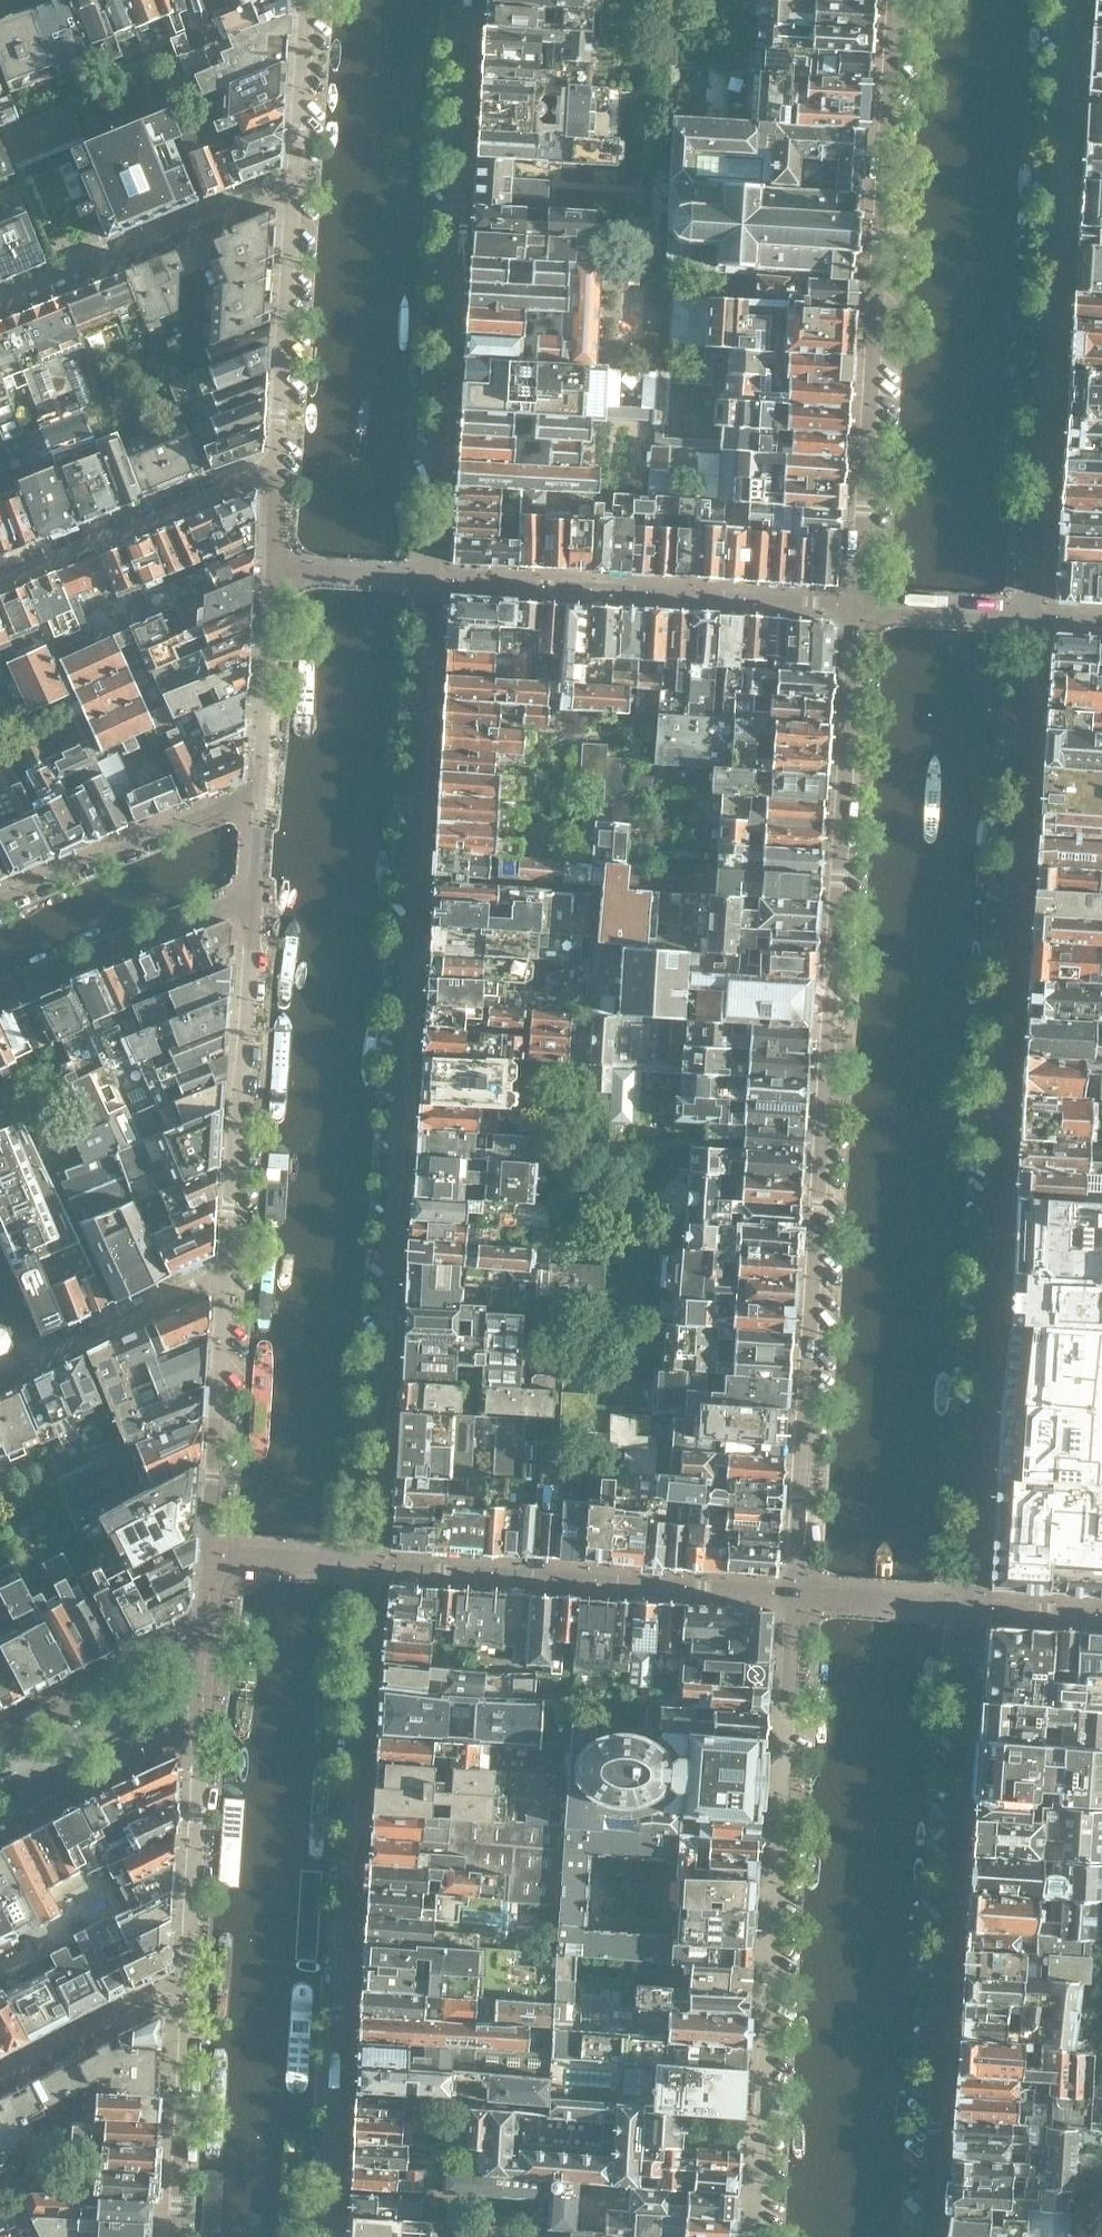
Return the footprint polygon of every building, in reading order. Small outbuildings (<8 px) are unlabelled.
[(82,43),(65,0),(50,0),(46,2),(76,76),(93,70),(82,43)] [(112,33),(99,0),(65,0),(82,43),(97,37),(107,62),(122,56),(112,33)] [(124,0),(99,0),(112,33),(133,24),(124,0)] [(153,0),(124,0),(133,24),(145,52),(170,42),(168,39),(160,19),(153,0)] [(172,0),(153,0),(160,19),(168,16),(176,36),(168,39),(170,42),(176,58),(192,51),(172,0)] [(190,0),(172,0),(192,51),(200,48),(208,45),(200,26),(193,29),(185,9),(192,6),(190,0)] [(201,0),(190,0),(192,6),(200,26),(208,45),(223,39),(213,12),(212,11),(207,14),(201,0)] [(226,0),(208,0),(212,11),(213,12),(228,6),(226,0)] [(288,0),(226,0),(228,6),(213,12),(223,39),(287,13),(288,0)] [(592,0),(556,0),(556,2),(532,0),(487,0),(486,3),(485,3),(485,5),(591,11),(592,0)] [(678,0),(660,0),(659,15),(661,15),(677,16),(678,0)] [(685,1),(690,1),(690,0),(678,0),(677,16),(676,18),(688,19),(689,10),(684,10),(685,1)] [(871,11),(872,3),(823,0),(815,0),(814,13),(790,11),(791,0),(752,0),(752,2),(761,2),(760,24),(870,30),(875,30),(876,19),(871,18),(871,11)] [(1092,28),(1101,29),(1101,0),(1094,0),(1092,28)] [(76,76),(46,2),(31,8),(56,70),(60,82),(76,76)] [(590,34),(591,17),(594,17),(595,11),(591,11),(485,5),(485,6),(486,6),(485,9),(486,9),(486,17),(485,17),(485,20),(486,20),(485,26),(484,28),(485,28),(590,34)] [(31,8),(0,20),(0,69),(8,89),(56,70),(31,8)] [(209,69),(286,39),(287,13),(223,39),(208,45),(200,48),(209,69)] [(868,54),(869,38),(870,30),(760,24),(758,23),(756,47),(868,54)] [(512,159),(614,165),(619,89),(587,87),(590,34),(485,28),(482,81),(480,107),(475,193),(470,193),(469,201),(474,201),(474,204),(509,206),(512,159)] [(1092,28),(1088,91),(1087,104),(1085,143),(1101,144),(1101,29),(1092,28)] [(211,93),(285,63),(286,39),(209,69),(200,48),(192,51),(176,58),(185,79),(193,76),(201,97),(211,93)] [(866,79),(867,62),(873,62),(873,54),(868,54),(756,47),(754,47),(753,65),(738,64),(738,71),(742,71),(742,72),(787,75),(788,65),(812,66),(811,76),(866,79)] [(213,123),(283,96),(285,63),(211,93),(208,126),(179,138),(179,139),(187,158),(206,150),(221,144),(213,123)] [(869,110),(870,99),(865,99),(866,79),(811,76),(807,76),(806,92),(793,92),(793,82),(789,81),(789,75),(787,75),(742,72),(742,71),(738,71),(728,70),(725,121),(863,129),(864,110),(869,110)] [(10,95),(4,97),(0,88),(2,88),(1,85),(0,85),(0,114),(5,127),(21,120),(10,95)] [(179,139),(179,138),(160,92),(148,97),(155,114),(84,143),(68,101),(21,120),(5,127),(0,129),(0,143),(12,174),(17,172),(18,172),(18,171),(19,171),(18,170),(20,169),(17,161),(55,146),(57,151),(69,146),(81,176),(80,176),(91,203),(86,205),(86,204),(76,208),(80,217),(89,213),(94,210),(106,238),(120,232),(120,231),(195,201),(171,143),(179,139)] [(242,136),(282,120),(283,96),(213,123),(221,144),(224,143),(234,139),(229,127),(237,124),(242,136)] [(860,177),(863,130),(863,129),(725,121),(671,118),(667,181),(718,184),(718,182),(724,182),(724,186),(735,186),(735,183),(745,184),(747,187),(755,187),(756,180),(770,181),(770,179),(833,182),(833,191),(856,192),(857,177),(860,177)] [(281,143),(282,120),(242,136),(234,139),(224,143),(233,163),(281,144),(281,143)] [(12,174),(0,143),(0,179),(12,174)] [(241,183),(233,163),(224,143),(221,144),(206,150),(222,190),(241,183)] [(1085,143),(1083,176),(1101,177),(1101,144),(1085,143)] [(279,168),(281,144),(233,163),(241,183),(278,168),(279,168)] [(222,190),(206,150),(187,158),(204,197),(222,190)] [(854,248),(856,219),(859,220),(859,214),(856,214),(857,212),(854,212),(855,200),(858,200),(858,194),(856,194),(856,192),(833,191),(833,182),(770,179),(770,181),(756,180),(755,187),(747,187),(745,184),(735,183),(735,186),(724,186),(724,182),(718,182),(718,184),(667,181),(665,215),(667,215),(664,269),(713,272),(713,266),(718,266),(718,262),(753,265),(753,268),(757,269),(757,275),(850,280),(850,274),(851,275),(851,273),(854,273),(854,267),(850,267),(851,255),(854,255),(854,254),(856,254),(857,248),(854,248)] [(1082,181),(1079,227),(1101,228),(1101,182),(1082,181)] [(15,186),(0,192),(0,279),(1,281),(45,263),(15,186)] [(509,206),(474,204),(472,232),(593,240),(594,211),(509,206)] [(272,260),(275,208),(200,239),(209,260),(218,282),(272,260)] [(1079,227),(1077,246),(1078,246),(1101,247),(1101,228),(1079,227)] [(667,497),(668,473),(667,473),(668,455),(686,456),(684,494),(732,497),(732,502),(734,502),(749,503),(771,504),(766,581),(835,586),(836,562),(842,562),(843,536),(837,536),(838,528),(839,509),(840,495),(841,484),(842,458),(844,434),(846,407),(847,382),(849,352),(851,311),(852,306),(853,281),(850,280),(757,275),(756,300),(680,295),(677,346),(728,349),(727,375),(703,373),(702,399),(707,399),(706,405),(714,405),(713,420),(708,420),(707,426),(742,428),(742,439),(731,439),(730,452),(738,452),(736,477),(733,477),(733,492),(698,490),(699,475),(692,475),(693,450),(668,448),(670,423),(652,422),(655,369),(592,366),(598,265),(591,264),(593,240),(472,232),(470,257),(471,257),(468,307),(466,333),(465,358),(487,359),(486,384),(463,383),(462,410),(460,434),(459,450),(458,460),(457,485),(502,488),(522,489),(547,490),(572,492),(593,493),(597,493),(598,468),(581,467),(582,442),(587,442),(589,418),(579,417),(580,399),(593,399),(593,403),(641,406),(641,410),(645,410),(643,446),(651,446),(648,496),(654,497),(667,497)] [(178,311),(179,272),(209,260),(200,239),(123,271),(140,313),(145,324),(178,311)] [(1078,246),(1074,292),(1101,293),(1101,247),(1078,246)] [(268,323),(272,260),(218,282),(213,346),(267,324),(268,323)] [(140,313),(123,271),(63,296),(80,338),(140,313)] [(1074,292),(1073,320),(1101,321),(1101,293),(1074,292)] [(80,338),(63,296),(43,304),(64,357),(84,348),(80,338)] [(64,357),(43,304),(22,312),(44,365),(64,357)] [(104,399),(84,348),(64,357),(44,365),(22,312),(2,321),(22,371),(24,370),(30,384),(46,423),(82,408),(104,399)] [(1073,320),(1070,370),(1101,373),(1101,321),(1073,320)] [(2,321),(0,321),(0,372),(4,381),(13,377),(18,389),(30,384),(24,370),(22,371),(2,321)] [(201,371),(267,345),(268,325),(267,325),(267,324),(213,346),(205,349),(209,359),(198,363),(201,371)] [(208,395),(265,371),(267,345),(201,371),(182,379),(169,385),(178,407),(208,395)] [(182,379),(175,362),(162,367),(169,385),(182,379)] [(1070,370),(1066,419),(1101,421),(1101,373),(1070,370)] [(263,397),(266,372),(265,371),(208,395),(211,404),(203,407),(208,420),(263,397)] [(4,381),(0,372),(0,430),(4,440),(24,432),(4,381)] [(262,422),(264,398),(263,397),(208,420),(216,441),(261,422),(262,422)] [(97,448),(82,408),(46,423),(24,432),(4,440),(0,442),(0,446),(35,541),(119,507),(97,448)] [(1066,419),(1065,437),(1060,437),(1059,448),(1101,451),(1101,421),(1066,419)] [(261,422),(216,441),(201,447),(211,470),(259,451),(261,422)] [(211,470),(201,447),(193,426),(185,430),(183,424),(123,448),(141,498),(211,470)] [(141,498),(123,448),(119,440),(97,448),(119,507),(141,498)] [(0,446),(0,508),(15,549),(35,541),(0,446)] [(1059,448),(1058,460),(1064,461),(1062,485),(1101,487),(1101,451),(1059,448)] [(1062,485),(1057,484),(1056,493),(1061,493),(1060,510),(1101,513),(1101,487),(1062,485)] [(501,505),(502,488),(457,485),(456,502),(501,505)] [(542,567),(547,490),(522,489),(519,540),(499,539),(486,538),(485,564),(518,566),(542,567)] [(567,568),(572,492),(547,490),(542,567),(567,568)] [(254,521),(256,491),(255,491),(207,511),(216,532),(218,536),(254,521)] [(588,569),(591,524),(578,523),(579,503),(592,503),(593,493),(572,492),(567,568),(588,569)] [(607,571),(610,518),(611,510),(612,510),(612,505),(613,494),(597,493),(593,493),(592,503),(591,524),(588,569),(607,571)] [(628,573),(631,526),(633,495),(613,494),(612,505),(621,505),(621,518),(610,518),(607,571),(628,573)] [(672,575),(675,528),(676,514),(677,499),(677,498),(667,497),(654,497),(653,514),(667,515),(666,529),(652,528),(649,574),(672,575)] [(695,576),(699,500),(677,499),(676,514),(685,515),(684,529),(675,528),(672,575),(695,576)] [(720,579),(723,531),(723,516),(714,515),(713,522),(716,523),(716,526),(707,525),(709,501),(699,500),(695,576),(720,579)] [(500,521),(501,505),(456,502),(455,519),(500,521)] [(744,580),(747,532),(748,520),(749,503),(734,502),(733,519),(739,520),(738,532),(723,531),(720,579),(744,580)] [(766,581),(771,504),(749,503),(748,520),(760,521),(759,533),(747,532),(744,580),(766,581)] [(0,508),(0,555),(15,549),(0,508)] [(1060,510),(1059,536),(1101,539),(1101,513),(1060,510)] [(218,562),(207,536),(216,532),(207,511),(184,521),(203,568),(218,562)] [(649,574),(652,528),(653,514),(644,513),(643,527),(631,526),(628,573),(649,574)] [(499,539),(500,521),(455,519),(454,535),(454,536),(486,538),(499,539)] [(177,606),(252,575),(254,547),(218,562),(203,568),(184,521),(166,528),(186,576),(180,578),(168,583),(177,606)] [(254,546),(254,523),(254,521),(218,536),(216,532),(207,536),(218,562),(254,547),(254,546)] [(186,576),(166,528),(148,535),(163,571),(165,574),(177,569),(180,578),(186,576)] [(163,579),(160,572),(163,571),(148,535),(123,545),(152,616),(177,606),(168,583),(166,578),(163,579)] [(485,564),(486,538),(454,536),(449,536),(448,553),(453,553),(452,562),(485,564)] [(1059,536),(1057,561),(1077,562),(1093,563),(1101,564),(1101,539),(1059,536)] [(152,616),(123,545),(100,554),(112,582),(116,593),(129,588),(134,601),(133,602),(140,621),(152,616)] [(137,660),(128,641),(135,638),(140,649),(250,603),(252,575),(177,606),(152,616),(140,621),(130,625),(131,630),(61,659),(57,650),(87,637),(90,628),(77,596),(112,582),(100,554),(55,572),(75,619),(80,631),(72,634),(63,638),(8,664),(17,682),(8,686),(14,699),(23,695),(31,712),(65,696),(67,702),(92,755),(118,743),(123,755),(139,748),(134,736),(145,731),(148,740),(157,736),(167,732),(177,727),(173,718),(167,704),(148,713),(136,686),(146,681),(141,669),(131,673),(127,664),(137,660)] [(1075,601),(1077,562),(1057,561),(1055,599),(1056,599),(1061,599),(1061,601),(1068,602),(1068,600),(1074,601),(1075,601)] [(1091,603),(1093,571),(1093,563),(1077,562),(1075,601),(1090,602),(1090,603),(1091,603)] [(1101,564),(1101,572),(1093,571),(1091,603),(1101,603),(1101,564)] [(75,619),(55,572),(39,579),(61,634),(63,638),(72,634),(67,622),(75,619)] [(61,634),(39,579),(22,586),(41,630),(45,641),(61,634)] [(22,586),(0,595),(0,622),(9,643),(41,630),(22,586)] [(494,627),(495,601),(458,599),(458,598),(451,598),(450,605),(451,605),(449,623),(448,624),(494,627)] [(514,628),(516,602),(495,601),(494,627),(498,627),(514,628)] [(539,630),(540,604),(516,602),(514,628),(516,628),(539,630)] [(176,648),(204,636),(209,647),(249,631),(249,629),(251,603),(250,603),(140,649),(150,672),(151,671),(180,659),(176,648)] [(560,654),(563,605),(563,606),(540,604),(539,630),(537,655),(536,680),(558,682),(559,666),(546,666),(547,653),(560,654)] [(585,652),(588,607),(563,605),(560,654),(559,666),(558,682),(583,683),(585,665),(571,664),(572,651),(585,652)] [(614,659),(614,657),(617,609),(588,607),(585,652),(585,657),(614,659)] [(636,687),(637,672),(638,659),(641,610),(617,609),(614,657),(632,658),(631,672),(613,671),(612,685),(630,686),(636,687)] [(662,688),(666,612),(641,610),(638,659),(656,660),(655,673),(637,672),(636,687),(662,688)] [(710,717),(716,615),(691,614),(667,612),(666,612),(662,688),(636,687),(635,712),(710,717)] [(739,668),(739,660),(742,616),(716,615),(710,717),(731,718),(732,693),(739,693),(741,668),(739,668)] [(763,655),(766,617),(742,616),(739,660),(755,661),(755,669),(763,669),(763,655)] [(783,670),(783,663),(786,619),(766,617),(763,655),(773,656),(772,670),(783,670)] [(806,664),(808,621),(786,619),(783,663),(806,664)] [(830,673),(833,628),(828,622),(808,620),(808,621),(806,664),(805,672),(830,673)] [(0,622),(0,665),(4,663),(2,659),(13,654),(9,643),(0,622)] [(498,627),(494,627),(448,624),(448,625),(449,625),(447,649),(493,652),(493,651),(514,652),(514,653),(537,655),(539,630),(516,628),(515,642),(497,640),(498,627)] [(162,694),(248,659),(249,631),(209,647),(180,659),(151,671),(162,694)] [(1095,659),(1096,638),(1059,636),(1059,635),(1057,634),(1057,635),(1055,635),(1054,636),(1053,637),(1053,638),(1052,638),(1051,656),(1095,659)] [(1096,638),(1095,659),(1094,675),(1093,675),(1092,686),(1094,686),(1094,689),(1101,690),(1101,639),(1096,638)] [(492,667),(493,652),(447,649),(446,675),(512,679),(513,668),(492,667)] [(536,680),(537,655),(514,653),(513,668),(512,679),(536,680)] [(1094,675),(1095,659),(1051,656),(1050,673),(1085,675),(1084,685),(1092,686),(1093,675),(1094,675)] [(290,735),(308,736),(314,658),(296,657),(290,735)] [(173,718),(245,688),(248,659),(162,694),(167,704),(173,718)] [(828,699),(830,682),(835,682),(835,674),(830,674),(830,673),(805,672),(783,670),(772,670),(763,669),(755,669),(741,668),(739,693),(754,694),(771,695),(828,699)] [(1094,689),(1094,686),(1092,686),(1084,685),(1085,675),(1050,673),(1047,710),(1101,713),(1101,690),(1094,689)] [(500,728),(501,713),(523,714),(523,723),(547,725),(548,706),(547,706),(548,691),(558,692),(558,682),(536,680),(512,679),(446,675),(444,699),(443,724),(441,749),(521,754),(521,752),(523,729),(500,728)] [(628,711),(630,686),(612,685),(583,683),(558,682),(558,692),(562,692),(562,707),(628,711)] [(244,718),(246,688),(245,688),(173,718),(177,727),(185,743),(198,737),(244,718)] [(827,724),(828,708),(828,699),(771,695),(770,710),(753,709),(754,694),(739,693),(732,693),(731,718),(827,724)] [(125,824),(92,755),(67,702),(26,721),(41,753),(44,752),(57,780),(75,771),(104,834),(125,825),(125,824)] [(57,788),(54,781),(57,780),(44,752),(41,753),(26,721),(25,722),(18,707),(1,714),(18,751),(23,749),(33,772),(32,773),(44,798),(32,803),(56,855),(87,841),(65,795),(64,796),(60,787),(57,788)] [(1100,724),(1101,713),(1047,710),(1046,729),(1101,732),(1101,724),(1100,724)] [(731,718),(710,717),(635,712),(633,737),(752,744),(773,746),(825,749),(827,724),(731,718)] [(203,751),(243,734),(244,718),(198,737),(203,751)] [(207,791),(199,773),(191,756),(185,743),(177,727),(167,732),(173,747),(165,750),(188,799),(207,791)] [(1046,729),(1041,728),(1040,742),(1045,742),(1043,767),(1101,771),(1101,732),(1046,729)] [(241,755),(242,743),(243,734),(203,751),(191,756),(199,773),(241,755)] [(0,737),(0,794),(33,865),(56,855),(32,803),(0,737)] [(751,758),(752,744),(633,737),(632,751),(632,762),(823,774),(825,749),(773,746),(772,759),(751,758)] [(534,766),(534,755),(530,755),(530,752),(521,752),(521,754),(441,749),(440,771),(522,777),(523,765),(534,766)] [(630,788),(632,762),(632,751),(608,750),(606,782),(585,780),(584,788),(606,790),(605,800),(632,801),(632,788),(630,788)] [(237,779),(241,774),(241,767),(245,767),(245,755),(241,755),(199,773),(207,791),(209,796),(228,788),(226,783),(237,779)] [(821,800),(823,774),(632,762),(630,788),(632,788),(686,791),(687,772),(704,773),(704,778),(712,779),(711,793),(821,800)] [(1043,767),(1043,786),(1037,786),(1037,794),(1042,795),(1042,812),(1101,816),(1101,771),(1043,767)] [(104,834),(75,771),(57,780),(54,781),(57,788),(60,787),(64,796),(65,795),(87,841),(104,834)] [(525,801),(527,777),(522,777),(440,771),(438,796),(523,801),(525,801)] [(181,802),(170,775),(152,783),(149,777),(136,783),(139,788),(123,795),(134,822),(136,821),(136,820),(152,814),(153,814),(163,810),(163,809),(179,802),(179,803),(181,802)] [(820,825),(821,808),(821,800),(711,793),(708,793),(706,818),(716,818),(820,825)] [(0,794),(0,857),(8,875),(33,865),(0,794)] [(521,825),(523,801),(438,796),(437,820),(521,825)] [(1098,871),(1098,872),(1101,872),(1101,839),(1098,839),(1099,827),(1101,827),(1101,816),(1042,812),(1039,867),(1098,871)] [(819,850),(819,832),(820,825),(716,818),(715,824),(707,824),(706,843),(747,845),(764,846),(819,850)] [(626,863),(627,838),(628,827),(630,827),(630,821),(598,819),(596,861),(626,863)] [(592,893),(524,888),(466,883),(467,876),(487,878),(488,854),(493,854),(493,848),(519,850),(521,825),(437,820),(433,874),(433,882),(431,901),(432,901),(590,911),(592,893)] [(650,864),(651,839),(627,838),(626,863),(628,863),(650,864)] [(817,875),(817,866),(819,850),(764,846),(763,865),(746,864),(747,845),(706,843),(703,843),(703,850),(719,851),(718,869),(817,875)] [(517,879),(519,856),(499,855),(498,877),(517,879)] [(540,881),(542,858),(519,856),(517,879),(540,881)] [(0,857),(0,878),(8,875),(0,857)] [(540,881),(563,882),(565,859),(542,858),(540,881)] [(590,885),(592,861),(565,859),(563,882),(590,885)] [(682,950),(686,892),(648,890),(626,888),(628,863),(626,863),(596,861),(592,861),(590,885),(601,886),(597,943),(618,944),(618,947),(621,948),(621,946),(682,950)] [(648,890),(650,864),(628,863),(626,888),(648,890)] [(1097,885),(1098,872),(1098,871),(1039,867),(1037,889),(1037,890),(1101,894),(1101,885),(1097,885)] [(815,900),(816,884),(817,875),(718,869),(717,888),(710,887),(709,885),(699,884),(698,887),(692,886),(692,892),(815,900)] [(1037,890),(1035,915),(1101,919),(1101,894),(1037,890)] [(813,930),(814,919),(815,900),(692,892),(686,892),(682,950),(687,950),(698,951),(724,952),(748,954),(760,954),(812,958),(812,951),(770,948),(755,947),(737,946),(738,926),(813,930)] [(588,936),(590,911),(432,901),(431,926),(588,936)] [(289,1003),(290,1002),(300,925),(299,923),(299,921),(298,919),(297,917),(296,915),(295,914),(293,915),(292,916),(290,917),(289,919),(288,920),(288,922),(287,924),(275,1001),(276,1002),(277,1003),(278,1004),(280,1005),(281,1005),(283,1006),(285,1006),(286,1005),(288,1004),(289,1003)] [(1101,944),(1101,919),(1035,915),(1030,914),(1029,926),(1034,927),(1033,941),(1101,945),(1101,944)] [(228,966),(230,944),(231,925),(225,920),(203,929),(220,969),(228,966)] [(589,962),(590,942),(590,936),(588,936),(431,926),(430,926),(428,952),(589,962)] [(812,951),(813,937),(813,930),(738,926),(737,946),(755,947),(756,938),(771,938),(770,948),(812,951)] [(220,969),(203,929),(185,936),(202,977),(220,969)] [(202,977),(185,936),(167,943),(181,975),(191,970),(195,979),(202,977)] [(1101,951),(1101,945),(1033,941),(1031,966),(1026,965),(1025,978),(1030,979),(1101,983),(1101,969),(1099,969),(1101,951)] [(181,975),(167,943),(150,950),(167,991),(176,988),(172,979),(181,975)] [(808,1026),(811,978),(723,972),(724,952),(698,951),(697,971),(686,970),(687,950),(682,950),(621,946),(621,948),(618,996),(587,994),(586,1013),(593,1013),(616,1015),(663,1018),(683,1019),(685,986),(724,989),(722,1021),(808,1026)] [(167,991),(150,950),(132,958),(149,999),(167,991)] [(589,962),(428,952),(427,977),(542,984),(572,986),(572,987),(587,988),(589,962)] [(811,969),(812,963),(812,958),(760,954),(759,962),(756,961),(756,964),(747,964),(748,954),(724,952),(723,972),(811,978),(816,978),(817,970),(811,969)] [(149,999),(132,958),(113,966),(131,1007),(149,999)] [(131,1007),(113,966),(94,974),(112,1014),(131,1007)] [(123,1038),(226,995),(228,966),(220,969),(202,977),(195,979),(176,988),(167,991),(149,999),(131,1007),(112,1014),(123,1038)] [(123,1038),(112,1014),(94,974),(71,984),(143,1145),(167,1135),(155,1108),(145,1086),(135,1063),(123,1038)] [(540,1009),(542,984),(427,977),(425,1002),(523,1008),(540,1009)] [(1030,979),(1028,1017),(1101,1021),(1101,983),(1030,979)] [(217,1155),(219,1113),(167,1135),(143,1145),(71,984),(70,984),(29,1002),(47,1043),(65,1082),(51,1089),(65,1120),(72,1136),(108,1121),(123,1154),(118,1155),(133,1199),(217,1163),(217,1161),(217,1159),(216,1159),(216,1155),(217,1155)] [(135,1063),(224,1026),(225,1023),(225,1017),(224,1017),(225,1008),(226,1002),(225,1002),(225,998),(226,998),(226,995),(123,1038),(135,1063)] [(29,1002),(12,1009),(0,1014),(0,1029),(13,1060),(31,1052),(31,1051),(47,1043),(29,1002)] [(480,1019),(480,1007),(488,1007),(487,1022),(483,1022),(483,1026),(522,1029),(523,1018),(523,1008),(425,1002),(424,1027),(464,1030),(464,1017),(480,1019)] [(271,1026),(271,1030),(266,1105),(267,1109),(268,1112),(269,1114),(272,1116),(275,1117),(278,1116),(281,1114),(282,1113),(284,1110),(285,1106),(289,1031),(289,1027),(289,1024),(288,1020),(287,1017),(286,1014),(285,1012),(282,1007),(280,1009),(278,1012),(276,1014),(275,1016),(273,1019),(272,1023),(271,1026)] [(569,1028),(570,1011),(540,1009),(523,1008),(523,1018),(526,1019),(530,1015),(529,1026),(569,1028)] [(613,1065),(616,1015),(593,1013),(590,1064),(594,1064),(613,1065)] [(729,1064),(730,1047),(661,1043),(663,1018),(616,1015),(613,1065),(613,1068),(804,1080),(810,1080),(810,1071),(805,1071),(806,1052),(749,1048),(748,1065),(729,1064)] [(1028,1017),(1026,1055),(1084,1059),(1085,1058),(1101,1059),(1101,1021),(1028,1017)] [(145,1086),(223,1054),(228,1054),(228,1045),(223,1045),(224,1026),(135,1063),(145,1086)] [(567,1046),(569,1028),(529,1026),(528,1043),(567,1046)] [(479,1043),(465,1042),(465,1030),(464,1030),(424,1027),(423,1054),(476,1057),(476,1055),(504,1057),(505,1035),(480,1032),(479,1043)] [(0,1029),(0,1066),(13,1060),(0,1029)] [(520,1050),(521,1036),(505,1035),(504,1057),(520,1058),(520,1050)] [(566,1061),(567,1046),(528,1043),(527,1054),(523,1050),(520,1050),(520,1058),(554,1060),(566,1061)] [(183,1096),(221,1080),(223,1056),(223,1054),(145,1086),(155,1108),(171,1101),(167,1092),(180,1087),(183,1096)] [(520,1058),(504,1057),(476,1055),(476,1057),(423,1054),(421,1078),(531,1085),(532,1070),(553,1072),(554,1060),(520,1058)] [(1083,1073),(1101,1074),(1100,1099),(1101,1099),(1101,1059),(1085,1058),(1084,1059),(1026,1055),(1023,1093),(1023,1094),(1082,1098),(1083,1073)] [(612,1090),(613,1068),(613,1065),(594,1064),(593,1089),(612,1090)] [(803,1103),(804,1081),(804,1080),(613,1068),(612,1090),(610,1116),(674,1120),(676,1095),(738,1099),(745,1099),(803,1103)] [(530,1110),(531,1085),(421,1078),(420,1103),(530,1110)] [(220,1113),(222,1080),(221,1080),(183,1096),(171,1101),(155,1108),(167,1135),(219,1113),(220,1113)] [(49,1178),(6,1088),(1,1091),(0,1089),(0,1238),(14,1272),(14,1274),(43,1262),(51,1283),(72,1274),(91,1266),(58,1198),(49,1178)] [(1089,1117),(1090,1098),(1082,1098),(1023,1094),(1021,1137),(1088,1142),(1088,1131),(1101,1132),(1101,1118),(1089,1117)] [(676,1095),(674,1120),(801,1128),(803,1103),(745,1099),(745,1106),(737,1105),(738,1099),(676,1095)] [(499,1133),(501,1108),(420,1103),(418,1128),(499,1133)] [(800,1153),(801,1139),(801,1128),(674,1120),(674,1133),(695,1135),(706,1128),(705,1137),(731,1139),(731,1134),(744,1135),(743,1149),(800,1153)] [(145,1225),(133,1199),(118,1155),(123,1154),(108,1121),(72,1136),(83,1162),(73,1166),(67,1168),(57,1172),(83,1233),(98,1266),(99,1268),(112,1298),(114,1300),(169,1274),(158,1248),(213,1225),(215,1195),(145,1225)] [(539,1162),(541,1136),(499,1133),(418,1128),(416,1154),(536,1162),(539,1162)] [(1101,1142),(1101,1143),(1088,1142),(1021,1137),(1019,1169),(1101,1174),(1101,1142)] [(628,1168),(630,1142),(608,1141),(607,1157),(607,1166),(623,1167),(628,1168)] [(268,1151),(263,1219),(264,1221),(265,1222),(267,1224),(269,1225),(271,1226),(273,1226),(275,1227),(277,1227),(279,1226),(281,1226),(283,1225),(284,1224),(286,1222),(287,1220),(288,1219),(291,1152),(291,1150),(290,1148),(289,1146),(287,1145),(286,1144),(284,1143),(282,1143),(280,1142),(278,1142),(276,1143),(274,1143),(273,1144),(271,1146),(270,1147),(269,1149),(268,1151)] [(729,1174),(730,1158),(744,1159),(743,1175),(798,1178),(800,1153),(743,1149),(692,1146),(691,1164),(682,1164),(682,1171),(729,1174)] [(533,1204),(536,1162),(416,1154),(413,1196),(461,1199),(463,1182),(484,1183),(483,1201),(533,1204)] [(607,1166),(607,1157),(594,1156),(593,1165),(607,1166)] [(215,1195),(216,1185),(215,1185),(216,1175),(215,1175),(216,1169),(217,1163),(133,1199),(145,1225),(215,1195)] [(607,1166),(593,1165),(589,1165),(587,1207),(604,1208),(607,1166)] [(626,1202),(628,1182),(623,1178),(623,1167),(607,1166),(604,1208),(604,1218),(620,1219),(621,1204),(626,1202)] [(1019,1169),(1017,1195),(1101,1201),(1101,1174),(1019,1169)] [(730,1201),(731,1184),(744,1185),(743,1201),(797,1204),(798,1178),(743,1175),(729,1174),(682,1171),(681,1178),(690,1179),(688,1198),(730,1201)] [(1017,1195),(1013,1272),(1011,1323),(1002,1400),(1000,1434),(994,1433),(993,1443),(999,1443),(997,1477),(995,1510),(989,1509),(988,1522),(994,1523),(990,1587),(991,1588),(1101,1596),(1101,1201),(1017,1195)] [(550,1226),(551,1205),(533,1204),(483,1201),(461,1199),(413,1196),(412,1196),(411,1219),(498,1224),(512,1225),(512,1224),(550,1226)] [(730,1225),(730,1212),(742,1213),(741,1226),(795,1229),(797,1204),(743,1201),(742,1202),(730,1201),(688,1198),(687,1219),(679,1218),(678,1222),(687,1223),(730,1225)] [(603,1229),(604,1218),(604,1208),(587,1207),(585,1228),(603,1229)] [(497,1239),(498,1224),(411,1219),(410,1238),(465,1241),(478,1242),(503,1244),(503,1239),(497,1239)] [(793,1255),(794,1238),(795,1229),(741,1226),(730,1225),(687,1223),(686,1234),(690,1234),(689,1248),(702,1249),(728,1251),(729,1237),(740,1238),(740,1251),(793,1255)] [(211,1253),(213,1225),(158,1248),(169,1274),(211,1253)] [(602,1240),(603,1229),(585,1228),(585,1239),(587,1239),(602,1240)] [(272,1325),(273,1324),(279,1239),(261,1238),(257,1324),(258,1326),(259,1327),(261,1328),(262,1328),(264,1329),(265,1329),(267,1329),(268,1328),(270,1327),(271,1326),(272,1325)] [(531,1268),(531,1264),(532,1245),(503,1244),(478,1242),(477,1257),(469,1256),(469,1253),(464,1253),(465,1241),(410,1238),(408,1261),(494,1266),(502,1267),(531,1268)] [(601,1268),(602,1243),(602,1240),(587,1239),(585,1267),(601,1268)] [(792,1279),(725,1275),(724,1283),(717,1283),(718,1275),(701,1274),(702,1249),(689,1248),(678,1248),(677,1257),(670,1257),(668,1259),(666,1284),(668,1287),(675,1287),(675,1297),(790,1304),(792,1279)] [(792,1279),(793,1263),(793,1255),(740,1251),(728,1251),(702,1249),(701,1274),(718,1275),(719,1259),(729,1260),(728,1262),(734,1263),(734,1269),(725,1269),(725,1275),(792,1279)] [(601,1268),(585,1267),(531,1264),(531,1268),(502,1267),(501,1272),(494,1272),(494,1266),(408,1261),(407,1261),(405,1307),(457,1310),(457,1305),(484,1307),(484,1312),(523,1314),(597,1319),(597,1318),(599,1292),(606,1293),(608,1269),(601,1268)] [(58,1301),(51,1283),(43,1262),(14,1274),(39,1334),(66,1322),(58,1301)] [(107,1303),(91,1266),(72,1274),(88,1311),(107,1303)] [(88,1311),(72,1274),(51,1283),(58,1301),(66,1322),(88,1311)] [(610,1319),(611,1293),(606,1293),(599,1292),(597,1318),(610,1319)] [(206,1331),(208,1296),(207,1296),(153,1321),(144,1325),(155,1352),(206,1331)] [(790,1304),(675,1297),(673,1297),(672,1323),(789,1330),(790,1304)] [(482,1337),(484,1312),(484,1307),(457,1305),(457,1310),(405,1307),(404,1332),(482,1337)] [(518,1387),(523,1314),(484,1312),(482,1337),(404,1332),(403,1335),(404,1335),(402,1380),(518,1387)] [(3,1322),(0,1324),(0,1353),(13,1347),(3,1322)] [(786,1376),(788,1346),(789,1330),(672,1323),(666,1323),(663,1368),(703,1371),(723,1372),(786,1376)] [(155,1352),(144,1325),(109,1341),(119,1367),(155,1352)] [(203,1384),(206,1331),(155,1352),(119,1367),(138,1411),(203,1384)] [(255,1346),(254,1350),(249,1436),(249,1440),(250,1444),(251,1448),(252,1452),(253,1455),(254,1457),(256,1461),(258,1463),(262,1458),(264,1456),(265,1453),(267,1449),(268,1445),(269,1441),(270,1437),(274,1351),(273,1347),(272,1343),(271,1342),(267,1339),(264,1339),(262,1339),(258,1341),(256,1343),(255,1346)] [(138,1411),(119,1367),(109,1341),(87,1352),(120,1433),(124,1442),(147,1434),(138,1411)] [(100,1401),(81,1355),(52,1369),(80,1438),(84,1446),(92,1442),(88,1433),(100,1428),(91,1405),(100,1401)] [(592,1405),(595,1364),(563,1362),(558,1441),(565,1442),(609,1445),(611,1415),(621,1415),(621,1414),(622,1407),(592,1405)] [(783,1406),(786,1376),(723,1372),(722,1392),(701,1391),(703,1371),(663,1368),(655,1368),(652,1411),(684,1413),(684,1418),(698,1419),(699,1401),(783,1406)] [(80,1438),(52,1369),(34,1378),(61,1444),(62,1445),(80,1438)] [(459,1410),(460,1395),(483,1396),(483,1411),(552,1416),(554,1378),(531,1377),(530,1388),(518,1387),(402,1380),(402,1381),(401,1381),(400,1406),(459,1410)] [(61,1444),(34,1378),(16,1386),(39,1440),(44,1451),(61,1444)] [(201,1415),(203,1384),(138,1411),(147,1434),(201,1415)] [(16,1386),(0,1393),(0,1440),(5,1452),(5,1453),(39,1440),(16,1386)] [(782,1443),(783,1417),(783,1406),(699,1401),(698,1419),(696,1438),(782,1443)] [(521,1468),(523,1439),(524,1418),(399,1411),(396,1474),(447,1478),(472,1479),(485,1480),(485,1479),(505,1479),(505,1477),(521,1478),(521,1468)] [(779,1482),(782,1447),(782,1443),(696,1438),(698,1419),(684,1418),(621,1414),(621,1415),(611,1415),(609,1445),(609,1446),(626,1447),(624,1472),(779,1482)] [(75,1527),(198,1461),(201,1415),(147,1434),(124,1442),(120,1433),(99,1441),(100,1444),(49,1464),(50,1467),(49,1467),(51,1473),(51,1474),(52,1474),(57,1487),(57,1488),(58,1488),(63,1501),(63,1502),(64,1502),(69,1515),(69,1516),(70,1516),(75,1527)] [(531,1556),(539,1440),(523,1439),(521,1468),(521,1478),(516,1555),(531,1556)] [(557,1557),(563,1468),(565,1442),(558,1441),(539,1440),(531,1556),(532,1556),(557,1557)] [(193,1532),(198,1461),(75,1527),(76,1529),(74,1529),(74,1530),(79,1528),(83,1536),(95,1558),(108,1551),(117,1568),(123,1564),(126,1569),(193,1532)] [(583,1559),(586,1505),(573,1505),(574,1488),(587,1488),(588,1470),(563,1468),(557,1557),(558,1557),(583,1559)] [(778,1507),(779,1484),(779,1482),(624,1472),(623,1485),(612,1484),(611,1495),(624,1496),(646,1497),(665,1498),(689,1500),(689,1502),(710,1503),(710,1502),(727,1503),(727,1504),(778,1507)] [(446,1494),(447,1478),(396,1474),(394,1504),(433,1506),(434,1505),(451,1506),(451,1507),(483,1509),(485,1480),(472,1479),(471,1496),(446,1494)] [(516,1555),(521,1478),(505,1477),(505,1479),(504,1497),(503,1507),(500,1554),(516,1555)] [(607,1561),(611,1495),(612,1484),(612,1478),(600,1477),(599,1503),(586,1502),(586,1505),(583,1559),(607,1561)] [(500,1554),(503,1507),(495,1506),(496,1496),(504,1497),(505,1479),(485,1479),(485,1480),(483,1509),(481,1553),(500,1554)] [(641,1563),(643,1515),(623,1514),(624,1496),(611,1495),(607,1561),(641,1563)] [(661,1565),(665,1498),(646,1497),(643,1515),(641,1563),(661,1565)] [(686,1544),(688,1524),(689,1502),(689,1500),(665,1498),(661,1565),(684,1567),(685,1544),(686,1544)] [(776,1529),(777,1514),(778,1507),(727,1504),(727,1516),(721,1515),(721,1518),(710,1517),(710,1503),(689,1502),(688,1524),(711,1525),(734,1527),(776,1529)] [(432,1526),(433,1506),(394,1504),(393,1525),(432,1526)] [(448,1551),(451,1507),(451,1506),(434,1505),(433,1506),(432,1526),(431,1550),(448,1551)] [(481,1553),(483,1509),(451,1507),(448,1551),(481,1553)] [(774,1573),(775,1548),(727,1545),(727,1541),(710,1539),(711,1525),(688,1524),(686,1544),(702,1546),(722,1548),(727,1550),(725,1570),(725,1571),(774,1573)] [(431,1550),(432,1526),(393,1525),(391,1548),(431,1550)] [(775,1548),(776,1535),(776,1529),(734,1527),(733,1534),(728,1534),(727,1541),(727,1545),(775,1548)] [(191,1557),(193,1532),(126,1569),(130,1577),(143,1571),(148,1580),(191,1557)] [(701,1569),(702,1546),(686,1544),(685,1544),(684,1567),(701,1569)] [(725,1570),(727,1550),(722,1548),(702,1546),(701,1569),(725,1570)] [(136,1587),(130,1577),(126,1569),(123,1564),(117,1568),(108,1551),(95,1558),(99,1565),(104,1575),(113,1570),(121,1585),(111,1590),(136,1635),(155,1624),(146,1606),(136,1587)] [(92,1609),(85,1596),(62,1552),(43,1562),(62,1600),(92,1657),(92,1658),(112,1648),(92,1609)] [(190,1582),(190,1580),(191,1559),(192,1559),(192,1557),(191,1557),(148,1580),(136,1587),(146,1606),(190,1582)] [(31,1596),(12,1560),(0,1566),(0,1592),(48,1682),(49,1681),(49,1680),(53,1678),(53,1679),(55,1678),(55,1677),(63,1673),(65,1672),(64,1672),(68,1669),(69,1670),(70,1669),(31,1596)] [(136,1635),(111,1590),(104,1575),(99,1565),(89,1570),(99,1589),(90,1594),(117,1645),(136,1635)] [(417,1601),(418,1586),(418,1581),(400,1579),(399,1584),(389,1583),(388,1599),(417,1601)] [(185,1609),(188,1602),(190,1582),(146,1606),(155,1624),(185,1609)] [(435,1617),(437,1587),(436,1587),(418,1586),(417,1601),(416,1616),(435,1617)] [(454,1625),(457,1588),(437,1587),(435,1617),(433,1640),(433,1643),(451,1644),(453,1625),(454,1625)] [(499,1661),(499,1655),(504,1592),(457,1588),(454,1625),(453,1625),(451,1644),(451,1646),(476,1648),(475,1669),(525,1672),(526,1663),(499,1661)] [(92,1657),(62,1600),(49,1607),(41,1591),(31,1596),(70,1669),(92,1657)] [(0,1592),(0,1647),(25,1693),(26,1693),(26,1692),(30,1690),(30,1691),(31,1690),(31,1689),(41,1684),(41,1685),(42,1684),(46,1682),(48,1682),(0,1592)] [(526,1658),(530,1594),(504,1592),(499,1655),(513,1656),(513,1658),(526,1658)] [(550,1664),(555,1595),(530,1594),(526,1658),(526,1663),(550,1664)] [(575,1639),(577,1597),(555,1595),(550,1664),(550,1671),(561,1672),(563,1639),(575,1639)] [(610,1669),(614,1600),(577,1597),(575,1639),(579,1640),(577,1673),(609,1675),(610,1669)] [(416,1616),(417,1601),(388,1599),(386,1614),(416,1616)] [(626,1676),(631,1601),(631,1602),(614,1600),(610,1669),(618,1670),(617,1676),(626,1676)] [(652,1679),(657,1603),(632,1601),(631,1601),(626,1676),(626,1684),(643,1685),(641,1704),(650,1704),(651,1692),(652,1679)] [(677,1681),(679,1655),(682,1604),(657,1603),(652,1679),(677,1681)] [(768,1651),(771,1610),(770,1609),(744,1608),(682,1604),(679,1655),(767,1660),(773,1661),(774,1651),(768,1651)] [(435,1617),(416,1616),(386,1614),(384,1637),(433,1640),(435,1617)] [(1075,1631),(1052,1629),(986,1624),(982,1676),(981,1700),(976,1700),(975,1713),(981,1713),(979,1738),(975,1796),(1030,1800),(1035,1800),(1035,1802),(1101,1806),(1101,1633),(1075,1631)] [(250,1733),(250,1732),(261,1643),(260,1641),(259,1640),(257,1639),(255,1638),(254,1637),(252,1637),(250,1637),(248,1637),(246,1638),(244,1639),(243,1640),(242,1641),(232,1731),(232,1732),(233,1734),(233,1736),(234,1737),(236,1738),(237,1739),(238,1740),(240,1741),(242,1741),(243,1740),(245,1740),(246,1739),(247,1738),(248,1737),(249,1736),(250,1735),(250,1733)] [(432,1665),(433,1643),(433,1640),(384,1637),(383,1660),(432,1665)] [(0,1647),(0,1703),(2,1706),(25,1693),(0,1647)] [(766,1686),(767,1661),(767,1660),(679,1655),(677,1681),(700,1682),(701,1667),(718,1669),(717,1683),(766,1686)] [(534,1697),(536,1672),(525,1672),(475,1669),(432,1665),(383,1660),(383,1661),(381,1685),(474,1693),(534,1697)] [(764,1712),(765,1694),(766,1686),(717,1683),(700,1682),(677,1681),(676,1695),(708,1697),(708,1708),(764,1712)] [(586,1725),(587,1700),(534,1697),(474,1693),(381,1685),(380,1686),(378,1736),(530,1746),(539,1746),(571,1748),(572,1724),(586,1725)] [(763,1727),(763,1720),(764,1712),(708,1708),(655,1705),(650,1704),(641,1704),(640,1728),(763,1736),(768,1736),(768,1728),(763,1727)] [(758,1819),(760,1772),(763,1736),(640,1728),(586,1725),(572,1724),(571,1748),(539,1746),(537,1771),(528,1770),(377,1760),(375,1786),(374,1811),(566,1823),(591,1825),(591,1827),(678,1833),(679,1814),(757,1819),(758,1819)] [(528,1770),(530,1746),(378,1736),(377,1760),(528,1770)] [(121,1805),(177,1780),(178,1757),(177,1757),(112,1787),(121,1805)] [(176,1800),(176,1787),(177,1780),(121,1805),(124,1812),(138,1806),(143,1814),(176,1800)] [(124,1812),(121,1805),(112,1787),(95,1796),(112,1829),(129,1820),(124,1812)] [(112,1829),(95,1796),(79,1805),(96,1838),(101,1835),(112,1829)] [(1028,1820),(1030,1800),(975,1796),(974,1816),(1028,1820)] [(92,1874),(174,1830),(176,1800),(143,1814),(129,1820),(135,1833),(108,1847),(101,1835),(96,1838),(78,1847),(84,1859),(92,1874)] [(96,1838),(79,1805),(54,1818),(77,1863),(84,1859),(78,1847),(96,1838)] [(1098,1861),(1101,1810),(1041,1806),(1040,1821),(1028,1820),(974,1816),(969,1816),(968,1824),(974,1824),(972,1853),(1039,1858),(1059,1859),(1098,1861)] [(217,1886),(238,1888),(245,1808),(224,1807),(217,1886)] [(561,1903),(566,1823),(374,1811),(372,1836),(370,1862),(498,1871),(497,1895),(496,1899),(508,1900),(561,1903)] [(756,1838),(757,1820),(757,1819),(679,1814),(678,1833),(689,1834),(690,1825),(712,1826),(712,1835),(756,1838)] [(171,1888),(173,1861),(172,1859),(174,1830),(92,1874),(85,1877),(77,1863),(54,1818),(2,1846),(0,1847),(0,1901),(17,1932),(23,1929),(69,2018),(108,1998),(97,1979),(87,1960),(76,1939),(171,1888)] [(585,1928),(589,1854),(676,1861),(677,1854),(678,1833),(591,1827),(591,1825),(566,1823),(561,1903),(558,1953),(670,1961),(670,1959),(672,1941),(672,1937),(672,1934),(585,1928)] [(755,1858),(756,1845),(756,1838),(712,1835),(689,1834),(678,1833),(677,1854),(694,1855),(695,1845),(710,1846),(709,1856),(755,1859),(755,1858)] [(1098,1861),(1059,1859),(1058,1880),(1038,1879),(1039,1858),(972,1853),(972,1854),(970,1891),(1092,1899),(1101,1900),(1101,1862),(1098,1861)] [(754,1879),(755,1865),(755,1859),(709,1856),(708,1865),(694,1864),(694,1855),(677,1854),(676,1861),(675,1874),(754,1879)] [(427,1891),(428,1877),(437,1878),(436,1892),(497,1895),(498,1871),(370,1862),(368,1887),(422,1891),(427,1891)] [(296,1955),(316,1956),(321,1867),(301,1866),(296,1955)] [(749,1946),(752,1908),(752,1900),(753,1893),(754,1879),(675,1874),(675,1888),(673,1909),(677,1909),(676,1937),(672,1937),(672,1941),(687,1942),(704,1943),(749,1946)] [(421,1904),(422,1891),(368,1887),(367,1912),(433,1916),(434,1905),(421,1904)] [(87,1960),(170,1916),(171,1888),(76,1939),(87,1960)] [(506,1937),(508,1900),(496,1899),(497,1895),(436,1892),(434,1891),(434,1905),(433,1916),(367,1912),(365,1938),(478,1945),(479,1935),(506,1937)] [(1089,1937),(1092,1899),(970,1891),(968,1929),(1085,1937),(1089,1937)] [(0,1901),(0,1941),(17,1932),(0,1901)] [(97,1979),(123,1965),(167,1942),(168,1942),(170,1916),(87,1960),(97,1979)] [(17,1932),(0,1941),(0,1980),(30,2037),(53,2026),(69,2018),(23,1929),(17,1932)] [(1084,1956),(1085,1937),(968,1929),(966,1948),(1016,1951),(1017,1942),(1034,1943),(1034,1952),(1084,1956)] [(554,2026),(557,1978),(557,1968),(517,1965),(518,1948),(478,1945),(365,1938),(362,1988),(475,1995),(494,1997),(493,2022),(527,2024),(554,2026)] [(748,1964),(749,1946),(704,1943),(703,1953),(686,1952),(687,1942),(672,1941),(670,1959),(748,1964)] [(166,1969),(167,1942),(123,1965),(133,1985),(166,1969)] [(1034,1952),(1016,1951),(966,1948),(965,1973),(1020,1977),(1033,1978),(1083,1981),(1084,1956),(1034,1952)] [(748,1964),(670,1959),(670,1961),(558,1953),(557,1968),(557,1978),(621,1982),(635,1983),(747,1990),(748,1964)] [(133,1985),(123,1965),(97,1979),(108,1998),(133,1985)] [(1073,2041),(1076,1987),(1088,1988),(1088,1981),(1083,1981),(1033,1978),(1032,1991),(1019,1990),(1020,1977),(965,1973),(963,1998),(1043,2004),(1042,2023),(1040,2041),(1039,2041),(1039,2049),(1090,2052),(1091,2045),(1080,2044),(1080,2041),(1073,2041)] [(745,2015),(633,2007),(619,2007),(621,1982),(557,1978),(554,2026),(552,2051),(551,2051),(551,2055),(619,2059),(654,2062),(656,2040),(743,2046),(745,2015)] [(7,2050),(30,2037),(0,1980),(0,2037),(7,2050)] [(745,2015),(747,1990),(635,1983),(633,2007),(745,2015)] [(474,2021),(475,1995),(362,1988),(361,2014),(474,2021)] [(1004,2020),(1005,2010),(1020,2011),(1019,2021),(1042,2023),(1043,2004),(963,1998),(962,2018),(1004,2020)] [(293,2012),(291,2072),(290,2074),(291,2075),(291,2077),(292,2078),(293,2080),(294,2081),(296,2082),(297,2082),(299,2082),(301,2082),(302,2082),(304,2081),(305,2080),(306,2079),(307,2077),(308,2076),(308,2074),(311,2011),(310,2010),(309,2008),(308,2007),(307,2006),(305,2005),(303,2005),(302,2005),(300,2005),(298,2006),(297,2007),(296,2008),(294,2009),(294,2011),(293,2012)] [(160,2045),(163,2016),(158,2013),(157,2013),(118,2034),(119,2044),(160,2045)] [(493,2022),(474,2021),(361,2014),(359,2039),(450,2044),(475,2046),(525,2049),(527,2024),(493,2022)] [(1018,2030),(1003,2029),(1004,2020),(962,2018),(961,2036),(1039,2041),(1040,2041),(1042,2023),(1019,2021),(1018,2030)] [(159,2094),(160,2045),(119,2044),(118,2034),(74,2057),(87,2083),(91,2090),(96,2090),(96,2088),(159,2094)] [(1086,2098),(1086,2095),(1101,2096),(1101,2086),(1087,2085),(1087,2082),(1086,2080),(1087,2058),(1101,2059),(1101,2053),(1090,2052),(1039,2049),(1039,2041),(961,2036),(961,2037),(958,2073),(1047,2079),(1045,2101),(1044,2124),(1083,2126),(1083,2122),(1084,2100),(1086,2098)] [(449,2062),(450,2044),(359,2039),(358,2063),(461,2070),(462,2063),(449,2062)] [(743,2052),(743,2046),(656,2040),(654,2062),(742,2067),(743,2052)] [(550,2076),(551,2055),(551,2051),(525,2049),(475,2046),(473,2071),(550,2076)] [(740,2115),(742,2067),(654,2062),(653,2078),(633,2077),(633,2071),(618,2070),(619,2059),(551,2055),(550,2076),(548,2098),(616,2102),(617,2083),(641,2084),(641,2087),(650,2087),(650,2092),(652,2092),(651,2109),(680,2111),(740,2115)] [(25,2116),(87,2083),(74,2057),(11,2089),(25,2116)] [(473,2071),(461,2070),(358,2063),(356,2090),(402,2092),(403,2082),(416,2082),(415,2093),(458,2095),(486,2099),(548,2104),(548,2098),(550,2076),(473,2071)] [(1015,2099),(1016,2085),(1020,2088),(1032,2088),(1031,2100),(1045,2101),(1047,2079),(958,2073),(957,2095),(1015,2099)] [(157,2119),(159,2094),(96,2088),(96,2090),(94,2114),(157,2119)] [(25,2116),(11,2089),(0,2095),(0,2155),(36,2137),(25,2116)] [(1044,2124),(1045,2101),(1031,2100),(1015,2099),(957,2095),(955,2118),(1008,2122),(1027,2123),(1044,2124)] [(401,2123),(403,2099),(356,2096),(354,2120),(401,2123)] [(662,2145),(678,2146),(680,2111),(651,2109),(643,2109),(643,2104),(616,2102),(548,2098),(548,2104),(547,2115),(615,2120),(613,2156),(518,2149),(517,2174),(508,2173),(512,2110),(469,2107),(466,2147),(483,2149),(481,2173),(481,2176),(551,2180),(551,2189),(566,2190),(566,2192),(577,2192),(578,2182),(629,2185),(638,2186),(639,2174),(660,2175),(662,2145)] [(155,2144),(157,2119),(94,2114),(84,2113),(84,2119),(71,2118),(69,2137),(71,2137),(90,2139),(91,2129),(103,2130),(103,2140),(155,2144)] [(1008,2132),(1008,2122),(955,2118),(954,2138),(1043,2144),(1044,2124),(1027,2123),(1026,2133),(1008,2132)] [(401,2135),(401,2123),(354,2120),(353,2140),(417,2144),(427,2145),(427,2137),(401,2135)] [(1076,2154),(1077,2146),(1083,2146),(1085,2127),(1083,2126),(1044,2124),(1043,2144),(954,2138),(951,2181),(1010,2185),(1023,2186),(1040,2187),(1069,2189),(1083,2190),(1083,2186),(1101,2187),(1101,2156),(1076,2154)] [(153,2170),(155,2145),(155,2144),(103,2140),(90,2139),(71,2137),(69,2163),(153,2170)] [(404,2168),(405,2152),(416,2152),(417,2144),(353,2140),(352,2164),(399,2167),(404,2168)] [(736,2171),(737,2160),(738,2150),(696,2147),(695,2159),(678,2158),(679,2146),(678,2146),(662,2145),(660,2175),(659,2187),(675,2188),(678,2188),(679,2176),(693,2177),(692,2189),(735,2192),(735,2190),(736,2171)] [(201,2230),(221,2230),(222,2158),(202,2157),(201,2230)] [(151,2196),(153,2176),(153,2170),(69,2163),(60,2162),(58,2188),(151,2196)] [(398,2178),(399,2167),(352,2164),(351,2185),(420,2190),(421,2169),(408,2168),(407,2179),(398,2178)] [(551,2189),(551,2180),(481,2176),(481,2173),(442,2170),(441,2191),(549,2200),(547,2227),(547,2228),(575,2230),(577,2192),(566,2192),(566,2190),(551,2189)] [(1009,2198),(1010,2185),(951,2181),(949,2203),(1038,2209),(1040,2187),(1023,2186),(1022,2199),(1009,2198)] [(733,2209),(735,2192),(692,2189),(686,2189),(685,2204),(675,2203),(675,2188),(659,2187),(638,2186),(629,2185),(627,2211),(605,2210),(604,2232),(626,2233),(630,2234),(630,2236),(641,2236),(650,2236),(658,2236),(659,2223),(682,2224),(681,2236),(732,2236),(733,2217),(733,2209)] [(150,2221),(151,2198),(151,2196),(58,2188),(37,2186),(18,2196),(27,2213),(150,2221)] [(1074,2225),(1084,2225),(1085,2206),(1068,2205),(1067,2212),(1063,2212),(1064,2194),(1069,2195),(1069,2189),(1040,2187),(1038,2209),(949,2203),(948,2213),(946,2232),(946,2236),(1074,2236),(1074,2225)] [(421,2218),(423,2199),(350,2194),(349,2214),(375,2216),(375,2215),(421,2218)] [(27,2213),(18,2196),(0,2206),(0,2236),(40,2236),(27,2213)] [(150,2221),(27,2213),(40,2236),(77,2236),(78,2235),(97,2236),(149,2236),(150,2221)] [(438,2219),(421,2218),(375,2215),(375,2216),(349,2214),(348,2236),(399,2236),(400,2230),(419,2231),(419,2236),(437,2236),(438,2219)] [(447,2234),(457,2235),(458,2220),(438,2219),(437,2236),(447,2236),(447,2234)] [(489,2224),(464,2222),(463,2236),(489,2236),(489,2224)] [(506,2225),(489,2224),(489,2236),(505,2236),(506,2225)] [(544,2227),(538,2226),(538,2228),(527,2227),(527,2236),(543,2236),(544,2227)] [(593,2231),(575,2230),(547,2228),(547,2227),(544,2227),(543,2236),(593,2236),(593,2231)]
